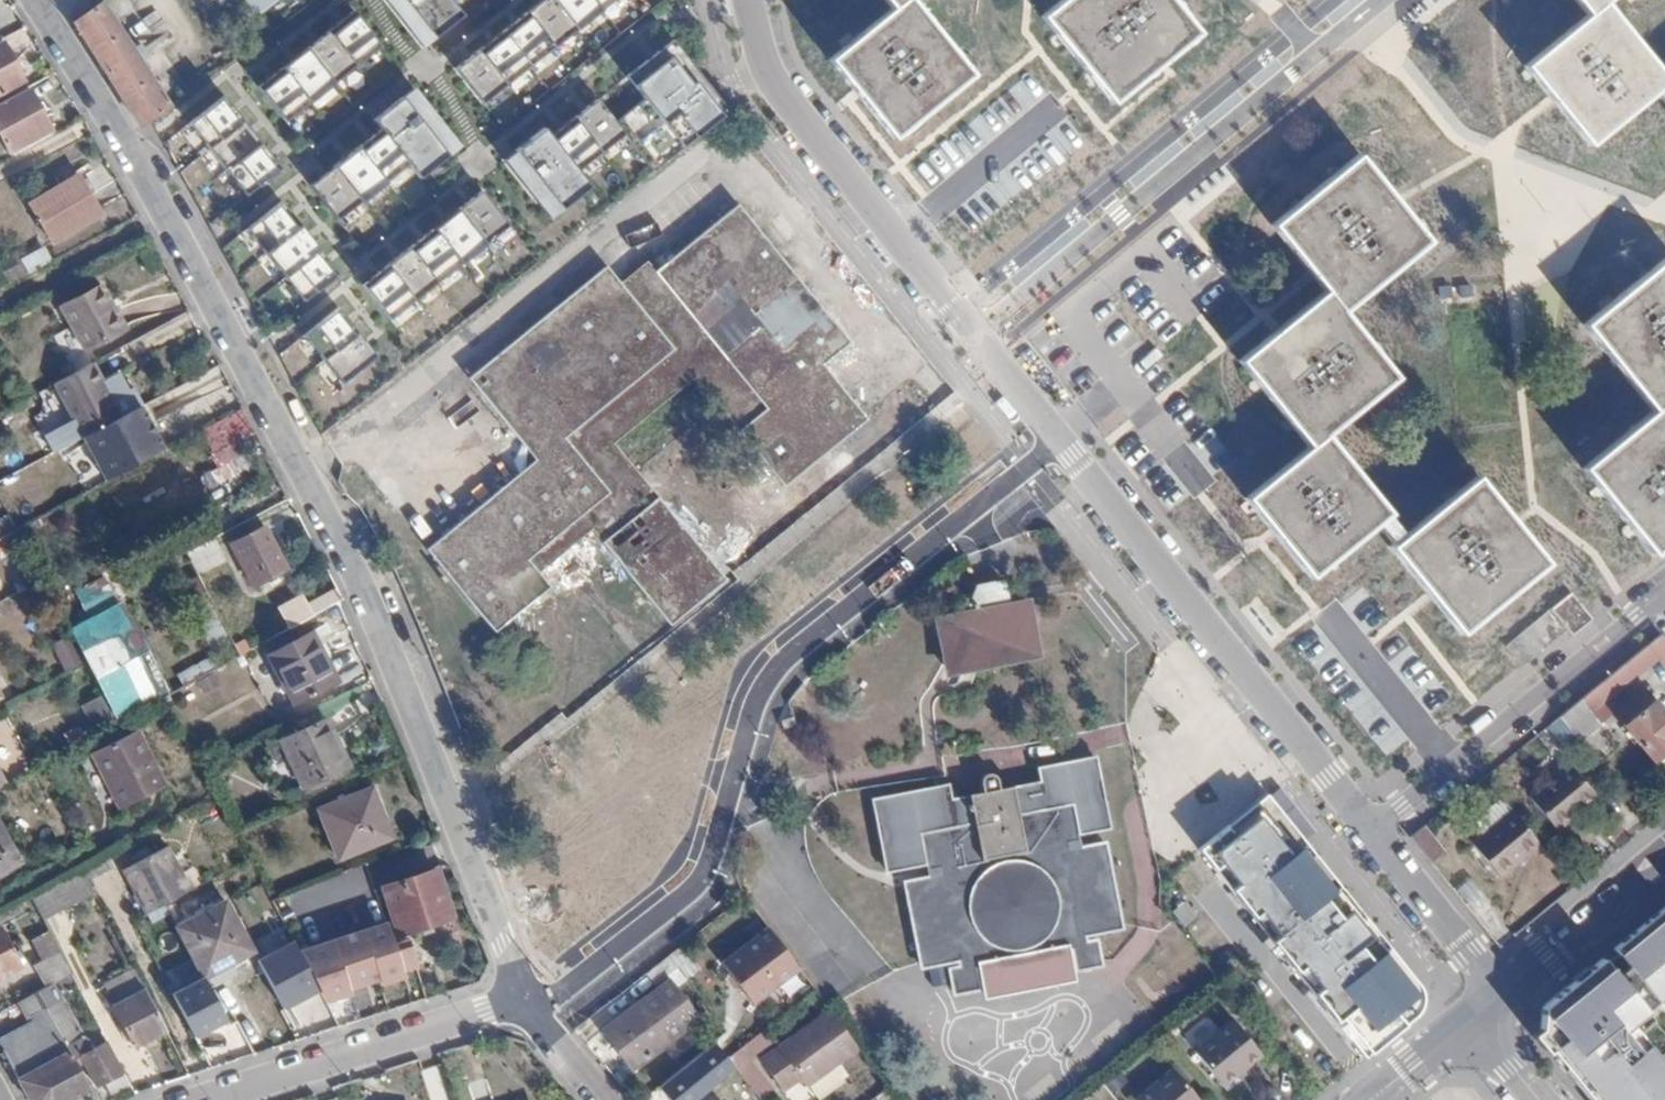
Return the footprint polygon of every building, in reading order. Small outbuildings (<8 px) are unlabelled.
[(274,0),(240,0),(252,16),(274,0)] [(438,42),(466,22),(451,3),(448,0),(403,0),(438,42)] [(557,54),(581,34),(555,0),(532,18),(557,54)] [(604,16),(590,0),(555,0),(581,34),(604,16)] [(622,0),(590,0),(604,16),(622,0)] [(900,141),(975,78),(910,0),(881,0),(893,14),(834,63),(859,92),(900,141)] [(1041,18),(1112,104),(1164,62),(1197,35),(1168,0),(1063,0),(1041,18)] [(1586,18),(1526,67),(1552,99),(1590,146),(1664,85),(1664,82),(1602,5),(1609,0),(1572,0),(1586,18)] [(98,2),(70,20),(138,125),(166,107),(98,2)] [(331,35),(360,70),(385,51),(353,16),(331,35)] [(533,71),(557,54),(532,18),(507,38),(533,71)] [(308,55),(335,91),(360,70),(331,35),(308,55)] [(510,88),(533,71),(507,38),(483,56),(510,88)] [(0,39),(0,89),(19,80),(0,39)] [(616,126),(627,139),(654,175),(730,118),(675,45),(630,82),(643,104),(616,126)] [(283,73),(309,108),(335,91),(308,55),(283,73)] [(483,108),(510,88),(483,56),(458,74),(483,108)] [(286,126),(309,108),(283,73),(258,91),(286,126)] [(0,101),(0,138),(39,116),(24,88),(0,101)] [(210,153),(243,129),(223,104),(192,128),(210,153)] [(380,137),(407,171),(420,186),(449,162),(404,104),(376,126),(380,137)] [(576,124),(603,159),(627,139),(616,126),(600,106),(576,124)] [(341,152),(368,131),(357,117),(330,138),(341,152)] [(579,178),(603,159),(576,124),(552,143),(579,178)] [(229,176),(261,151),(243,129),(210,153),(229,176)] [(591,193),(579,178),(552,143),(547,135),(517,158),(561,216),(591,193)] [(386,188),(407,171),(380,137),(360,153),(386,188)] [(247,200),(279,178),(261,151),(229,176),(247,200)] [(362,207),(386,188),(360,153),(337,173),(362,207)] [(1364,157),(1278,226),(1315,272),(1331,291),(1278,333),(1244,360),(1313,446),(1248,499),(1274,532),(1312,579),(1393,514),(1331,437),(1402,380),(1347,312),(1434,243),(1397,198),(1364,157)] [(338,226),(362,207),(337,173),(312,191),(338,226)] [(75,177),(26,203),(45,238),(94,212),(75,177)] [(459,216),(486,250),(511,231),(483,195),(459,216)] [(862,419),(816,363),(842,339),(732,203),(649,269),(762,409),(734,431),(780,486),(862,419)] [(268,260),(302,234),(281,209),(247,235),(268,260)] [(434,234),(461,270),(486,250),(459,216),(434,234)] [(268,260),(288,284),(319,259),(302,234),(268,260)] [(411,254),(438,289),(461,270),(434,234),(411,254)] [(32,273),(56,261),(48,245),(24,258),(32,273)] [(389,271),(417,306),(438,289),(411,254),(389,271)] [(304,305),(337,282),(319,259),(288,284),(304,305)] [(1587,326),(1657,411),(1585,470),(1656,555),(1664,548),(1664,262),(1587,326)] [(533,460),(423,551),(490,633),(546,586),(524,556),(606,489),(563,437),(670,349),(601,266),(466,377),(533,460)] [(364,289),(392,325),(417,306),(389,271),(364,289)] [(105,282),(66,302),(88,346),(127,327),(105,282)] [(327,366),(359,339),(342,316),(306,340),(327,366)] [(327,366),(343,385),(375,362),(359,339),(327,366)] [(126,413),(99,362),(56,385),(83,435),(126,413)] [(258,469),(241,413),(204,424),(221,480),(258,469)] [(1479,480),(1392,549),(1429,596),(1459,634),(1546,565),(1514,524),(1479,480)] [(652,493),(598,535),(665,619),(718,576),(652,493)] [(20,532),(9,514),(0,520),(0,533),(5,541),(20,532)] [(265,525),(234,542),(256,584),(287,568),(265,525)] [(214,537),(188,550),(199,571),(225,558),(214,537)] [(1004,574),(978,580),(965,613),(931,619),(940,674),(1025,657),(1040,638),(1032,594),(1006,598),(1004,574)] [(217,605),(204,581),(185,592),(198,616),(217,605)] [(165,698),(106,587),(81,601),(95,627),(75,638),(119,723),(165,698)] [(280,607),(291,628),(342,601),(337,589),(307,605),(302,595),(280,607)] [(1593,618),(1573,593),(1552,610),(1572,635),(1593,618)] [(1558,709),(1576,732),(1598,715),(1587,703),(1656,649),(1661,658),(1664,655),(1664,640),(1664,639),(1657,629),(1558,709)] [(342,680),(317,630),(271,652),(296,703),(342,680)] [(72,635),(53,645),(68,672),(86,662),(72,635)] [(1619,706),(1652,746),(1664,735),(1664,699),(1650,681),(1619,706)] [(1576,732),(1558,709),(1548,718),(1565,740),(1576,732)] [(331,720),(284,738),(304,787),(350,769),(331,720)] [(169,809),(141,755),(99,776),(127,830),(169,809)] [(1572,759),(1530,792),(1557,827),(1599,795),(1572,759)] [(984,798),(966,801),(953,803),(950,788),(873,803),(886,877),(927,869),(930,882),(905,886),(922,975),(957,968),(958,971),(947,975),(953,1002),(982,994),(987,1005),(1076,988),(1076,978),(1106,971),(1101,946),(1089,948),(1089,943),(1127,937),(1109,844),(1083,850),(1080,839),(1113,833),(1098,760),(1038,772),(1040,787),(1003,794),(1002,782),(997,778),(990,777),(984,781),(982,786),(984,798)] [(1196,850),(1366,1060),(1433,1008),(1367,924),(1268,795),(1196,850)] [(367,796),(317,817),(338,866),(393,842),(384,823),(379,825),(367,796)] [(1511,807),(1469,836),(1495,873),(1537,843),(1511,807)] [(21,865),(0,826),(0,876),(21,865)] [(162,846),(120,868),(147,919),(189,897),(162,846)] [(553,930),(590,898),(562,866),(525,898),(553,930)] [(296,949),(384,922),(367,868),(279,894),(296,949)] [(86,873),(34,897),(43,918),(96,894),(86,873)] [(432,875),(380,893),(395,939),(448,922),(432,875)] [(224,906),(175,932),(201,981),(251,955),(224,906)] [(0,917),(0,922),(5,919),(7,922),(19,915),(15,908),(0,917)] [(1661,908),(1610,950),(1615,956),(1604,965),(1599,959),(1541,1006),(1539,1027),(1553,1045),(1548,1048),(1590,1099),(1664,1099),(1664,1032),(1647,1009),(1659,1000),(1664,1008),(1664,913),(1661,908)] [(712,966),(747,1007),(793,969),(758,927),(712,966)] [(362,939),(379,987),(382,991),(405,985),(403,977),(417,974),(409,947),(395,951),(388,932),(362,939)] [(64,971),(46,936),(27,945),(37,965),(28,970),(36,985),(64,971)] [(332,947),(351,996),(379,987),(362,939),(332,947)] [(15,971),(0,940),(0,978),(15,971)] [(325,1011),(353,1001),(351,996),(332,947),(299,958),(319,998),(325,1011)] [(299,958),(294,948),(258,967),(285,1015),(319,998),(299,958)] [(163,1032),(133,976),(97,995),(126,1051),(163,1032)] [(663,983),(605,1029),(629,1060),(688,1014),(663,983)] [(834,1007),(763,1059),(785,1089),(804,1076),(809,1083),(862,1045),(834,1007)] [(3,1051),(27,1099),(67,1099),(70,1099),(71,1099),(77,1099),(88,1094),(42,1011),(26,1020),(34,1035),(3,1051)] [(1233,1021),(1194,1053),(1222,1087),(1261,1055),(1233,1021)] [(765,1031),(734,1057),(744,1070),(755,1062),(751,1057),(772,1040),(765,1031)] [(98,1040),(76,1055),(94,1090),(113,1080),(123,1099),(131,1095),(120,1074),(115,1076),(98,1040)] [(1134,1099),(1197,1099),(1174,1069),(1134,1099)] [(1084,1099),(1112,1099),(1115,1097),(1105,1084),(1084,1099)]
